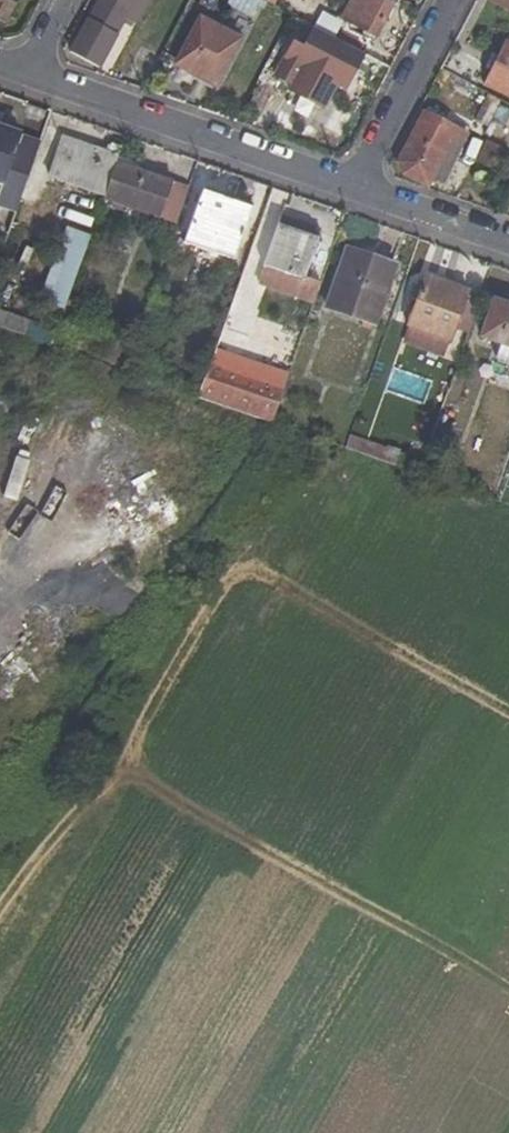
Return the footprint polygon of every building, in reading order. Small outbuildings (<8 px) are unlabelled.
[(5,24),(17,0),(0,0),(0,21),(5,24)] [(100,66),(130,7),(116,0),(100,0),(73,52),(100,66)] [(251,14),(257,0),(229,0),(228,2),(251,14)] [(344,19),(374,36),(393,0),(354,0),(344,19)] [(508,10),(508,0),(489,0),(508,10)] [(178,64),(214,84),(238,39),(202,21),(178,64)] [(365,53),(315,27),(305,47),(294,42),(276,75),(293,83),(291,89),(325,106),(338,81),(347,86),(365,53)] [(484,85),(508,98),(508,38),(484,85)] [(442,159),(453,165),(468,135),(425,112),(399,161),(403,173),(427,186),(442,159)] [(41,142),(0,128),(0,197),(19,204),(41,142)] [(108,189),(117,162),(122,148),(112,144),(108,153),(64,137),(50,176),(66,182),(69,176),(108,189)] [(161,218),(173,182),(117,162),(108,189),(105,196),(104,200),(161,218)] [(66,182),(105,196),(108,189),(69,176),(66,182)] [(177,223),(189,187),(173,182),(161,218),(177,223)] [(189,243),(234,258),(251,210),(202,194),(185,241),(179,240),(177,247),(185,251),(189,243)] [(319,239),(297,230),(299,222),(282,216),(265,265),(304,279),(319,239)] [(319,239),(321,230),(299,222),(297,230),(319,239)] [(329,307),(374,323),(395,265),(348,249),(329,307)] [(446,339),(451,340),(467,291),(425,276),(407,325),(411,327),(407,340),(441,353),(446,339)] [(508,346),(508,306),(494,301),(482,336),(508,346)] [(65,311),(51,305),(43,326),(57,332),(63,318),(65,311)] [(54,344),(57,332),(43,326),(0,311),(0,325),(54,344)] [(216,348),(199,396),(275,422),(285,390),(217,367),(223,349),(216,348)] [(285,390),(292,373),(223,349),(217,367),(285,390)] [(422,462),(350,435),(346,448),(418,474),(422,462)]
